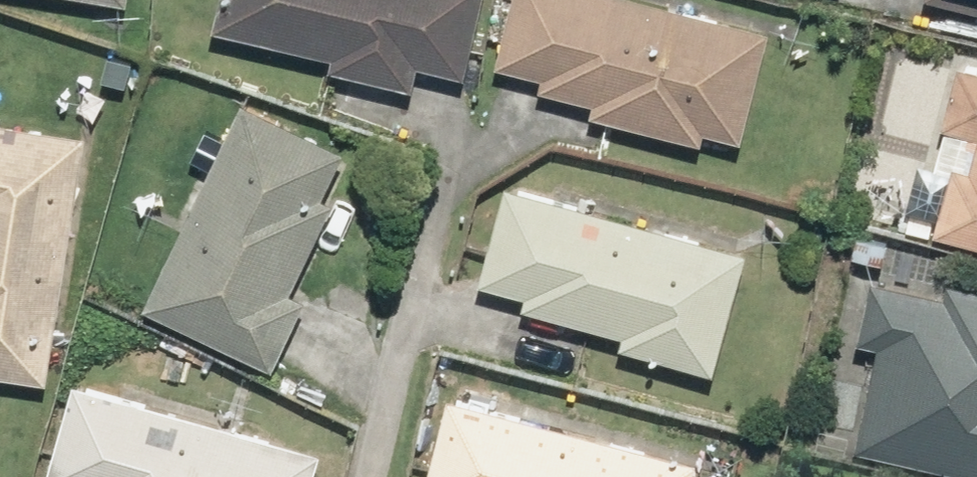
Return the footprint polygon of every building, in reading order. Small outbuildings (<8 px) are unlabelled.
[(331,74),(411,91),(416,68),(467,78),(483,0),(218,0),(212,30),(335,55),(331,74)] [(692,146),(695,135),(741,145),(768,21),(670,0),(511,0),(496,70),(536,79),(533,91),(590,103),(586,123),(692,146)] [(955,49),(937,123),(961,129),(934,238),(976,248),(976,55),(955,49)] [(293,290),(332,207),(317,200),(341,150),(242,104),(148,305),(275,364),(307,296),(293,290)] [(49,380),(83,135),(0,123),(0,373),(49,380)] [(523,289),(517,308),(711,363),(742,254),(501,187),(476,276),(523,289)] [(872,270),(858,340),(878,344),(857,449),(976,473),(976,291),(872,270)] [(316,455),(71,385),(44,476),(46,476),(309,476),(316,455)] [(695,456),(443,393),(422,476),(690,476),(695,456)]
